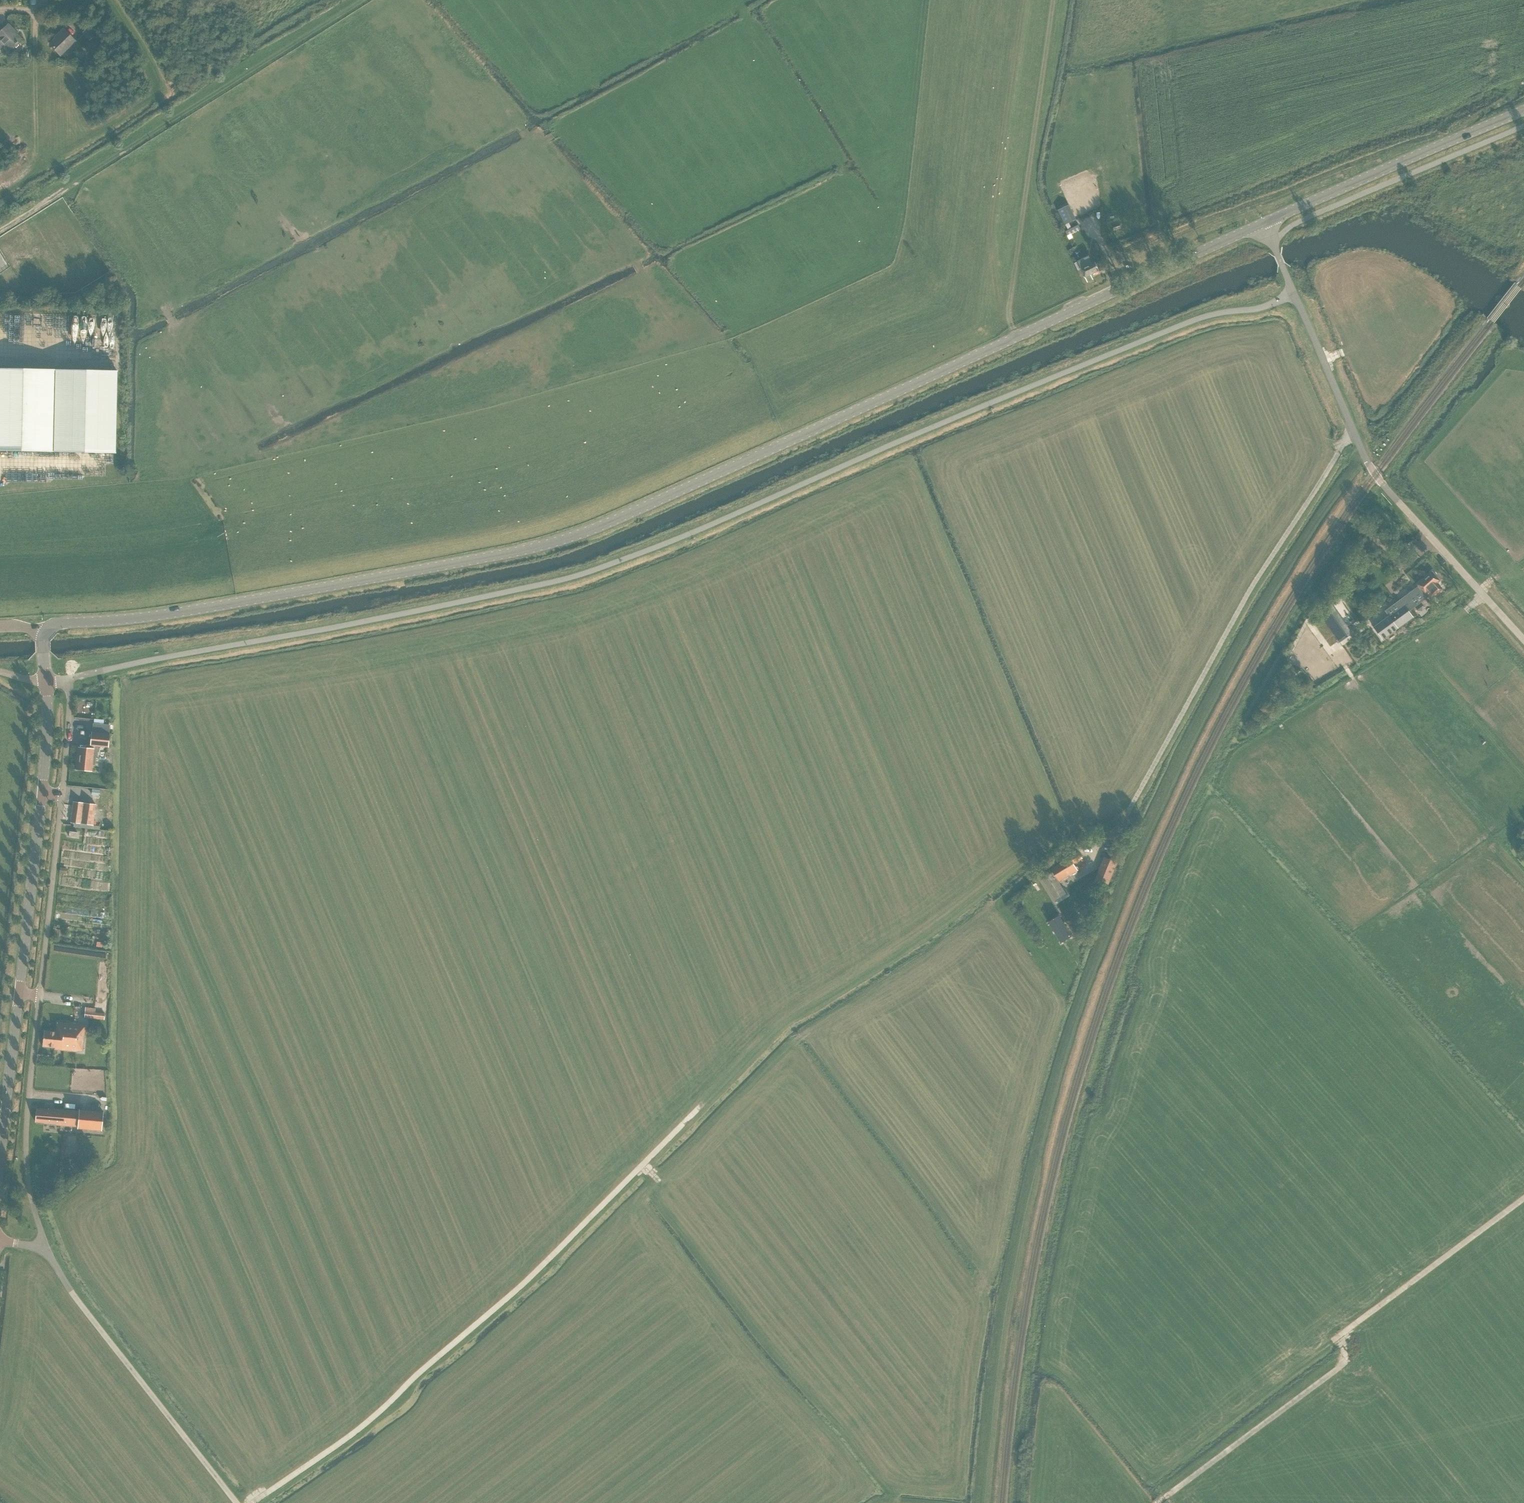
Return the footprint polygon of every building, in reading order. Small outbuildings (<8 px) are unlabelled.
[(8,25),(0,32),(0,47),(4,43),(10,50),(21,40),(15,34),(16,33),(8,25)] [(94,35),(88,28),(82,32),(89,40),(94,35)] [(60,55),(74,41),(63,29),(55,37),(56,38),(50,44),(60,55)] [(1065,225),(1069,223),(1077,219),(1072,210),(1070,206),(1069,204),(1058,210),(1065,225)] [(1092,223),(1084,208),(1075,213),(1082,228),(1092,223)] [(1072,228),(1068,230),(1065,231),(1068,236),(1074,233),(1081,229),(1079,225),(1072,228)] [(1081,268),(1088,283),(1096,279),(1093,273),(1099,270),(1094,261),(1092,262),(1089,255),(1074,263),(1077,270),(1081,268)] [(1495,299),(1496,301),(1505,307),(1508,307),(1510,306),(1510,303),(1509,302),(1500,295),(1499,295),(1497,295),(1496,297),(1495,299)] [(115,453),(117,371),(0,368),(0,450),(115,453)] [(118,465),(118,454),(101,454),(101,466),(118,465)] [(1374,627),(1383,639),(1413,618),(1414,617),(1408,609),(1429,595),(1431,598),(1441,589),(1436,584),(1439,581),(1432,573),(1418,585),(1400,599),(1385,610),(1390,616),(1374,627)] [(1325,611),(1313,619),(1323,634),(1336,625),(1325,611)] [(108,747),(109,733),(91,731),(90,744),(85,744),(85,748),(78,747),(76,769),(91,770),(92,764),(94,764),(95,756),(97,756),(98,746),(108,747)] [(84,827),(85,824),(93,825),(95,804),(73,801),(72,810),(70,822),(80,823),(79,826),(84,827)] [(1043,879),(1056,900),(1063,896),(1067,893),(1060,881),(1077,871),(1073,864),(1082,859),(1079,853),(1050,871),(1052,874),(1043,879)] [(1108,885),(1117,863),(1104,858),(1095,880),(1108,885)] [(1070,899),(1067,893),(1063,896),(1056,900),(1059,905),(1070,899)] [(1064,924),(1062,921),(1059,916),(1049,922),(1061,943),(1072,936),(1066,926),(1064,924)] [(100,1019),(101,1013),(97,1013),(97,1012),(85,1011),(84,1017),(100,1019)] [(83,1052),(86,1025),(57,1022),(56,1032),(44,1030),(42,1046),(52,1047),(52,1049),(83,1052)] [(101,1130),(103,1111),(79,1109),(79,1111),(51,1108),(51,1107),(48,1107),(48,1109),(36,1108),(35,1122),(36,1122),(36,1123),(41,1123),(41,1122),(44,1122),(44,1124),(49,1124),(49,1130),(55,1130),(55,1125),(63,1125),(77,1126),(77,1128),(87,1129),(101,1130)]
